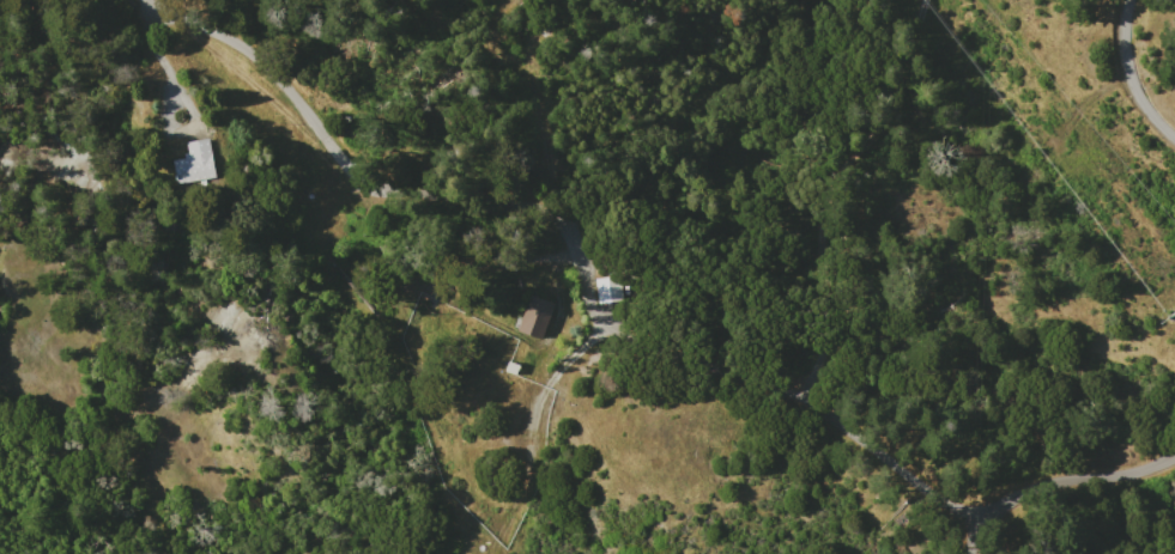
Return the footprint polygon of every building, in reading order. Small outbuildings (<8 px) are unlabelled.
[(208,136),(216,177),(176,183),(172,160),(184,158),(183,153),(188,152),(186,141),(208,136)] [(592,278),(617,275),(620,302),(595,304),(592,278)] [(539,339),(552,303),(528,293),(515,330),(539,339)]
